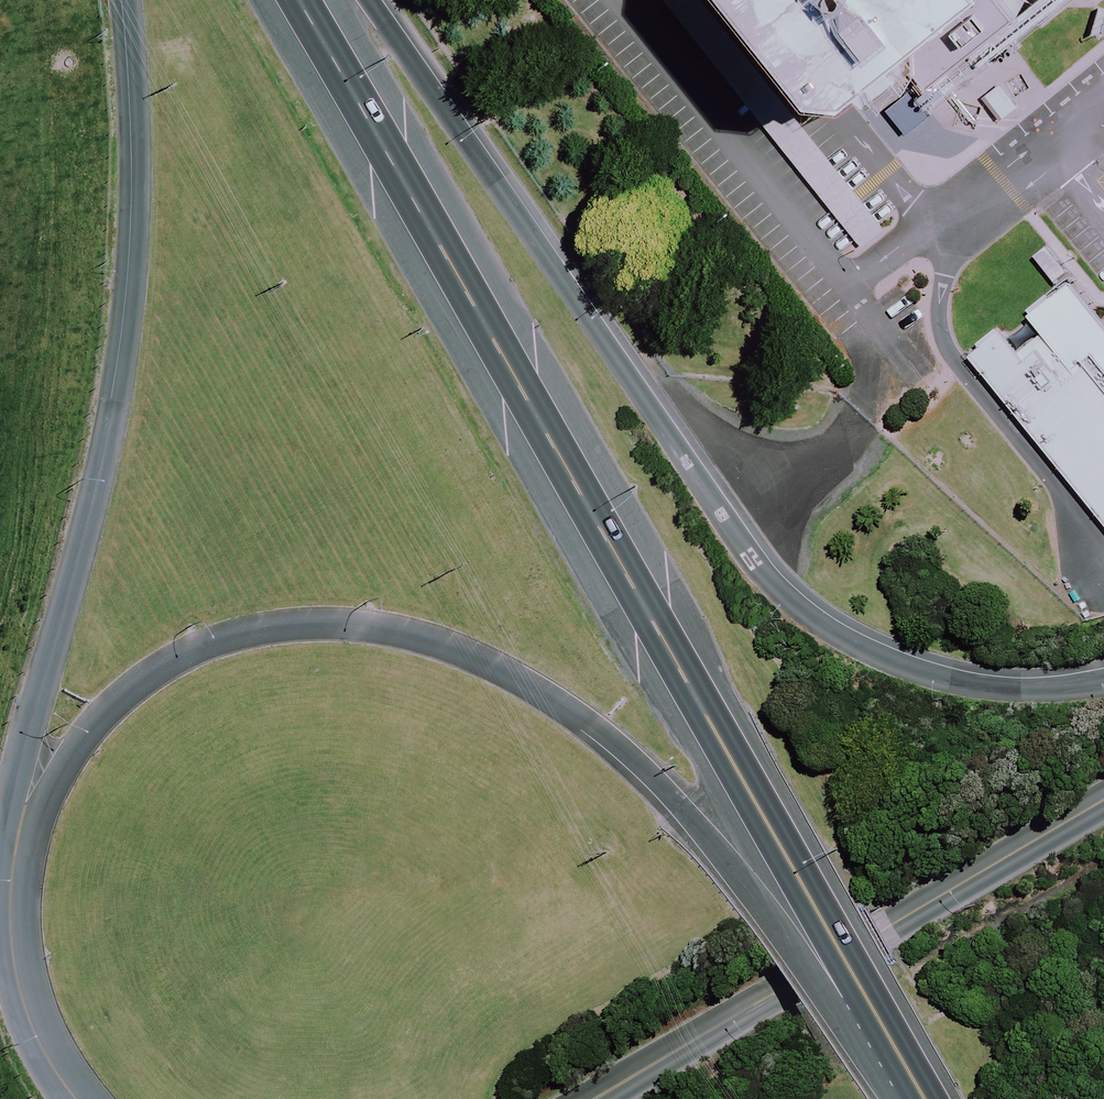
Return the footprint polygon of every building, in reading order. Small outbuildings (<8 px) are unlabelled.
[(860,243),(882,225),(702,0),(666,0),(860,243)] [(841,84),(861,68),(883,51),(902,75),(925,57),(942,79),(1045,0),(776,0),(841,84)] [(1066,271),(1019,309),(1072,375),(1016,419),(1103,530),(1103,318),(1066,271)]
